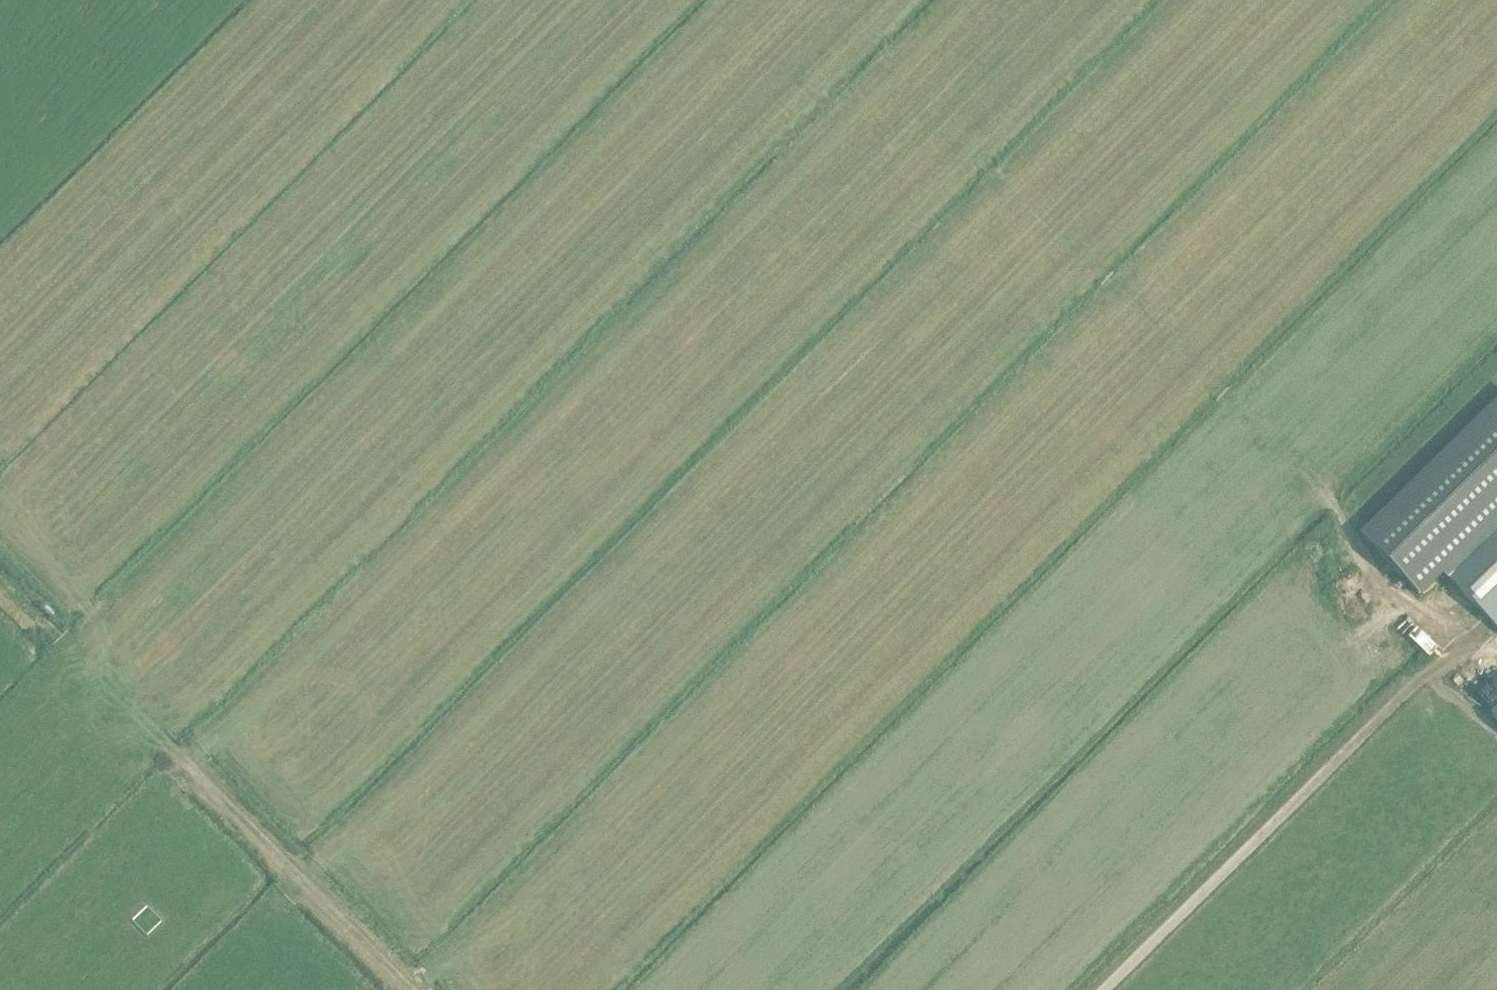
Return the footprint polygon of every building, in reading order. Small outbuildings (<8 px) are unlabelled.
[(1366,539),(1420,594),(1443,572),(1496,627),(1496,411),(1366,539)] [(1449,685),(1470,703),(1492,678),(1471,660),(1449,685)]
